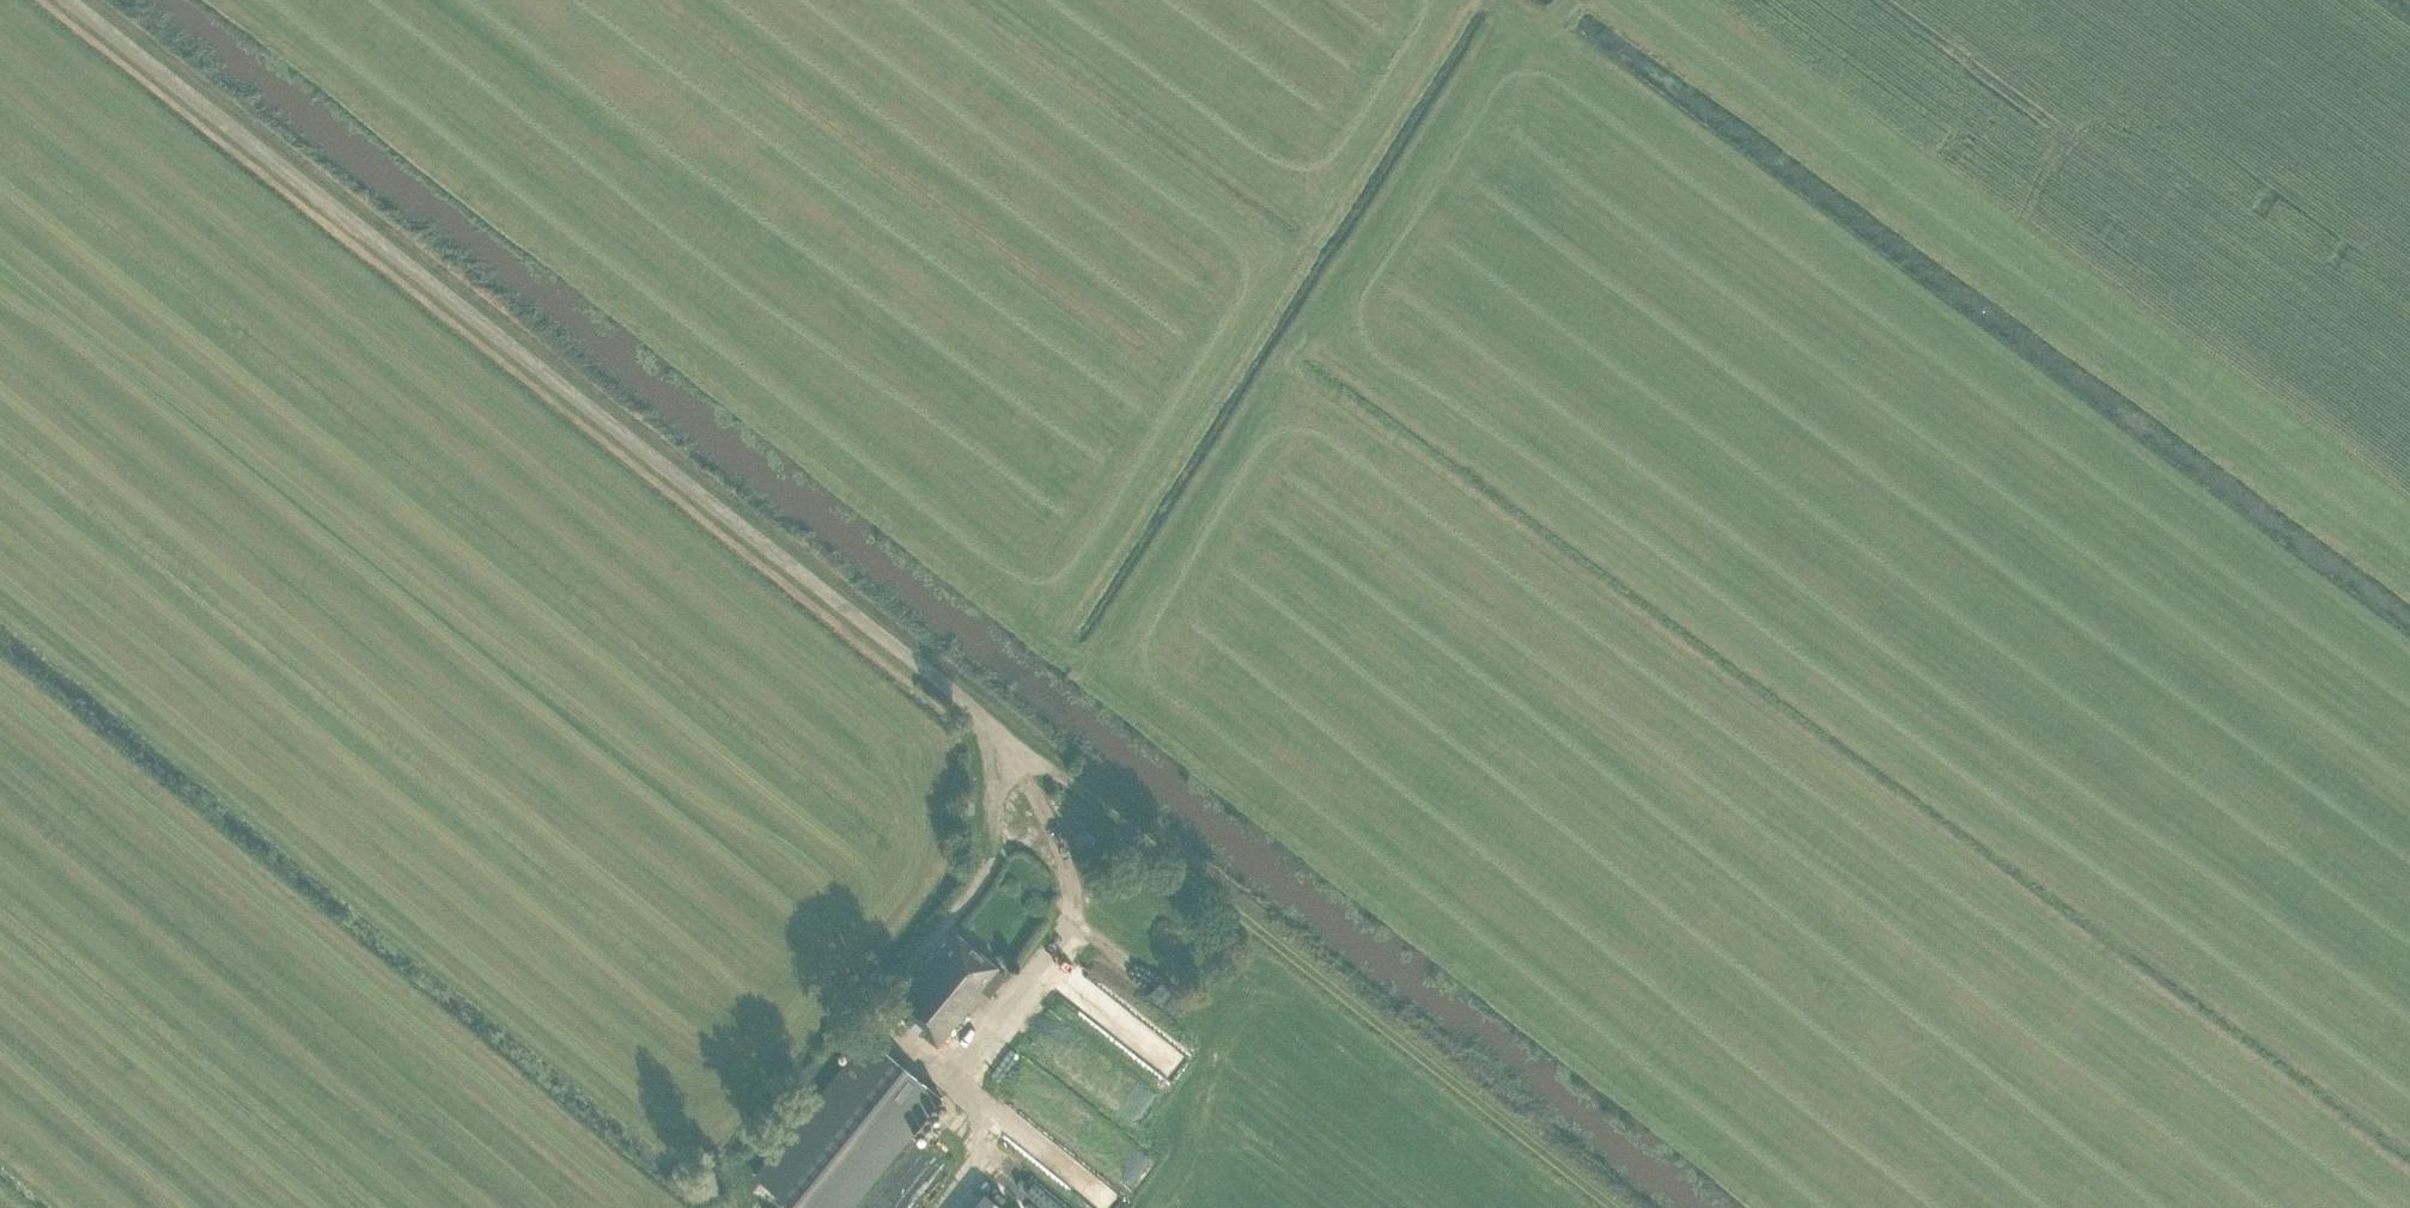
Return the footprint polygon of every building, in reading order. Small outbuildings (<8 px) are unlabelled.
[(1008,976),(999,969),(1000,968),(956,931),(939,952),(937,950),(892,1006),(905,1016),(904,1018),(937,1045),(956,1022),(968,1031),(994,998),(991,996),(1008,976)] [(1146,1009),(1119,1038),(1160,1075),(1186,1047),(1146,1009)] [(910,1135),(941,1097),(867,1036),(754,1174),(796,1207),(912,1207),(947,1165),(910,1135)] [(1097,1207),(1118,1207),(1126,1199),(1095,1174),(1079,1193),(1097,1207)] [(985,1194),(974,1207),(1002,1207),(985,1194)]
